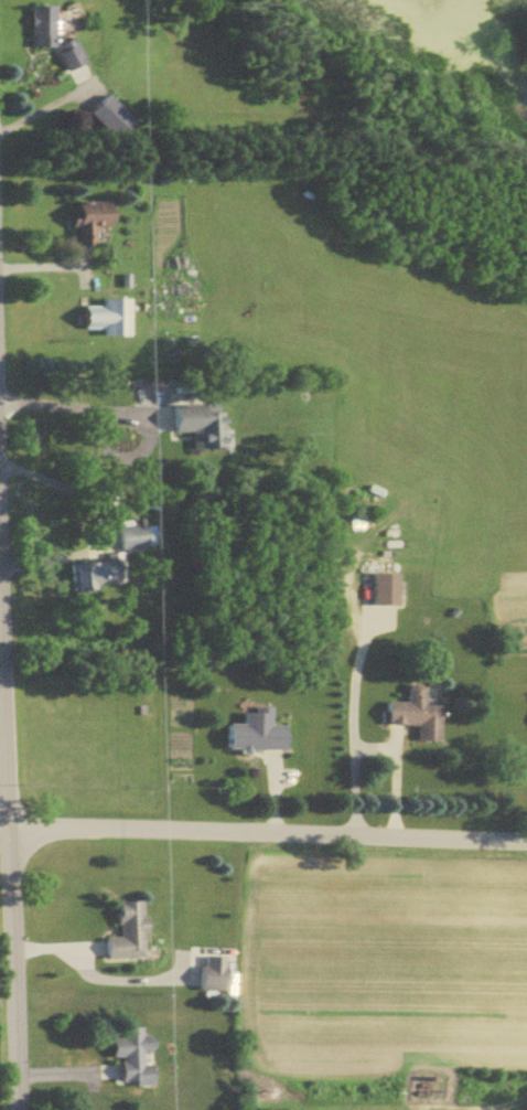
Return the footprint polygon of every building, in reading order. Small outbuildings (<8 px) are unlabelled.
[(27,8),(27,50),(48,50),(48,37),(51,37),(51,8),(27,8)] [(51,48),(63,73),(81,64),(69,39),(51,48)] [(68,246),(90,246),(91,230),(103,231),(104,213),(69,212),(68,246)] [(126,336),(126,300),(99,300),(99,336),(126,336)] [(218,413),(198,413),(198,407),(167,408),(168,433),(187,433),(188,450),(220,449),(218,413)] [(117,550),(147,546),(144,524),(114,527),(117,550)] [(67,566),(68,587),(121,585),(120,553),(103,554),(103,564),(67,566)] [(396,606),(396,573),(368,573),(368,606),(396,606)] [(403,704),(380,703),(379,725),(412,726),(411,744),(433,744),(434,706),(419,706),(419,685),(404,685),(403,704)] [(224,725),(223,750),(281,752),(282,726),(266,726),(267,709),(240,708),(240,726),(224,725)] [(113,937),(99,937),(100,959),(139,959),(138,902),(112,902),(113,937)] [(223,967),(195,967),(195,991),(223,991),(223,967)] [(116,1058),(116,1086),(148,1085),(147,1065),(138,1065),(138,1053),(146,1052),(146,1036),(137,1037),(137,1028),(116,1028),(116,1039),(107,1040),(107,1058),(116,1058)]
